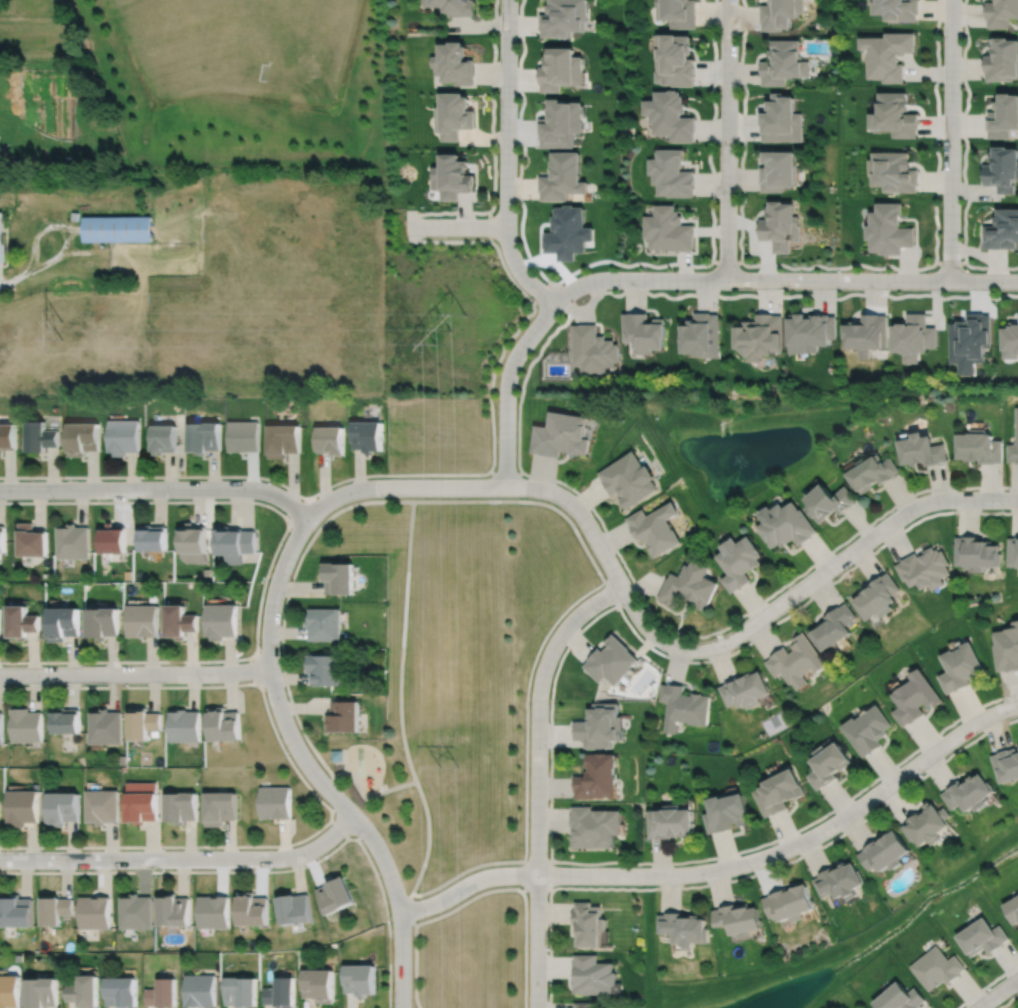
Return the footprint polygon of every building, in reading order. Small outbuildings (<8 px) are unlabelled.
[(424,6),(445,6),(445,11),(450,11),(450,15),(473,15),(473,0),(424,0),(424,6)] [(548,3),(546,3),(546,12),(549,12),(549,14),(539,14),(538,29),(540,29),(540,36),(571,36),(571,30),(583,30),(584,20),(586,20),(587,0),(548,0),(548,3)] [(655,19),(662,19),(662,18),(669,18),(669,28),(695,28),(695,0),(655,0),(655,19)] [(760,22),(761,22),(761,30),(781,30),(781,26),(790,26),(790,16),(798,17),(798,15),(799,15),(799,12),(804,12),(804,0),(768,0),(768,3),(770,3),(770,4),(760,4),(760,22)] [(870,3),(874,3),(874,12),(885,12),(885,20),(915,20),(915,13),(918,13),(918,0),(870,0),(870,3)] [(995,2),(995,0),(1017,0),(1017,19),(1015,16),(1007,16),(1007,27),(987,27),(987,19),(985,19),(985,2),(995,2)] [(655,33),(655,49),(654,49),(654,57),(655,57),(655,71),(654,71),(654,82),(661,82),(661,84),(670,84),(670,85),(693,85),(693,77),(694,77),(694,66),(693,66),(693,58),(688,58),(688,53),(691,53),(691,44),(689,44),(689,35),(676,35),(676,32),(661,32),(661,33),(655,33)] [(860,36),(860,48),(870,48),(870,58),(868,58),(868,78),(883,78),(883,82),(902,82),(902,63),(898,63),(898,55),(902,55),(902,52),(913,52),(913,45),(914,45),(914,32),(886,32),(886,36),(860,36)] [(983,72),(984,72),(984,81),(1012,80),(1012,76),(1016,76),(1016,78),(1017,78),(1017,39),(1007,39),(1007,36),(993,37),(993,38),(989,38),(989,50),(993,50),(993,55),(983,55),(983,72)] [(771,39),(771,49),(770,49),(769,57),(774,57),(774,61),(760,61),(760,76),(761,76),(761,85),(785,85),(785,77),(794,77),(794,75),(799,75),(799,76),(809,76),(809,60),(800,60),(800,39),(771,39)] [(433,55),(433,67),(437,67),(437,75),(444,75),(444,81),(456,81),(456,85),(471,85),(471,76),(473,76),(473,59),(463,59),(463,54),(465,54),(465,45),(461,45),(461,40),(452,40),(452,42),(441,43),(441,55),(433,55)] [(548,46),(548,55),(543,55),(543,64),(545,64),(545,67),(539,67),(539,83),(540,83),(540,92),(560,92),(560,85),(582,85),(582,56),(573,56),(573,46),(548,46)] [(641,99),(641,114),(648,114),(648,123),(651,123),(651,134),(669,134),(669,142),(693,142),(693,133),(694,133),(694,117),(679,117),(679,112),(684,112),(684,103),(682,103),(682,95),(679,95),(679,91),(676,91),(676,89),(667,89),(667,91),(653,91),(653,99),(641,99)] [(442,92),(442,106),(436,106),(436,131),(441,131),(441,141),(460,141),(460,128),(473,128),(473,110),(465,110),(465,105),(468,105),(468,96),(461,96),(461,92),(442,92)] [(772,92),(772,100),(767,100),(767,109),(770,109),(770,112),(761,112),(761,121),(759,121),(759,133),(761,133),(761,141),(802,141),(802,113),(794,113),(794,95),(783,95),(783,92),(772,92)] [(879,92),(879,113),(869,113),(869,128),(885,128),(885,130),(893,129),(893,138),(915,137),(915,129),(917,129),(917,113),(902,114),(902,110),(907,110),(907,102),(906,102),(906,92),(879,92)] [(998,101),(993,101),(993,109),(997,109),(997,112),(987,112),(987,119),(986,119),(986,130),(987,130),(987,138),(1009,138),(1009,129),(1017,129),(1017,94),(1010,94),(1010,93),(998,93),(998,101)] [(548,98),(548,107),(546,107),(546,115),(548,115),(548,118),(538,118),(538,139),(540,139),(540,147),(572,147),(572,132),(581,132),(581,101),(560,101),(560,98),(548,98)] [(993,151),(990,151),(990,159),(992,159),(992,165),(983,165),(983,185),(996,185),(996,193),(1014,193),(1014,184),(1012,184),(1012,178),(1016,178),(1016,180),(1017,180),(1017,160),(1017,148),(1006,148),(1006,146),(993,146),(993,151)] [(647,159),(647,174),(652,174),(652,184),(656,184),(656,195),(666,195),(666,197),(692,197),(692,189),(694,189),(694,178),(692,178),(692,171),(680,171),(680,166),(682,165),(682,160),(683,160),(683,149),(655,149),(655,159),(647,159)] [(550,151),(550,160),(549,160),(549,171),(550,171),(550,176),(538,176),(538,192),(539,192),(540,200),(566,200),(566,193),(586,193),(586,181),(578,181),(578,151),(550,151)] [(763,151),(763,162),(769,162),(769,163),(768,163),(768,167),(759,167),(759,183),(760,183),(760,191),(783,192),(783,186),(795,186),(795,182),(796,182),(796,164),(795,164),(795,151),(763,151)] [(874,152),(874,159),(871,159),(870,175),(875,175),(875,185),(885,185),(885,192),(915,192),(915,185),(917,185),(917,170),(909,170),(909,160),(908,160),(908,152),(874,152)] [(434,167),(434,178),(432,178),(432,189),(442,189),(442,200),(459,200),(459,192),(471,192),(471,185),(473,185),(473,174),(465,174),(465,168),(467,168),(467,160),(462,160),(462,154),(442,154),(442,167),(434,167)] [(770,201),(770,206),(766,206),(766,214),(770,214),(770,219),(759,219),(759,240),(773,240),(773,253),(790,253),(790,239),(792,239),(792,241),(800,241),(800,226),(799,226),(799,216),(795,216),(795,204),(784,204),(784,201),(770,201)] [(877,203),(877,212),(871,212),(871,225),(867,225),(867,240),(871,240),(871,252),(881,252),(881,255),(900,255),(900,247),(913,247),(913,228),(899,228),(899,215),(902,215),(902,203),(877,203)] [(643,216),(643,238),(649,238),(648,250),(675,250),(675,251),(694,251),(694,225),(682,225),(682,216),(678,216),(678,211),(674,211),(674,205),(653,205),(653,216),(643,216)] [(983,242),(984,242),(984,249),(1017,249),(1017,209),(996,209),(996,217),(994,217),(994,225),(998,225),(998,226),(983,226),(983,242)] [(82,217),(83,242),(151,241),(151,216),(82,217)] [(622,314),(622,342),(632,342),(632,348),(631,348),(631,354),(650,354),(650,350),(662,350),(662,338),(664,338),(664,319),(652,319),(652,324),(646,324),(646,313),(629,313),(629,314),(622,314)] [(680,326),(680,336),(679,336),(679,344),(680,344),(679,354),(693,354),(693,358),(717,358),(718,315),(710,315),(710,313),(693,313),(693,320),(686,320),(686,326),(680,326)] [(738,349),(734,349),(734,327),(742,327),(742,322),(755,322),(755,314),(772,314),(772,316),(782,316),(781,351),(771,351),(771,356),(760,356),(760,362),(746,362),(746,357),(738,349)] [(788,318),(788,354),(808,354),(808,352),(817,352),(817,346),(829,346),(829,339),(836,339),(836,317),(829,317),(829,315),(810,315),(810,317),(806,317),(806,314),(796,314),(796,315),(789,315),(789,318),(788,318)] [(890,326),(890,353),(901,353),(901,364),(916,364),(916,353),(924,353),(924,348),(935,348),(935,328),(925,328),(925,314),(906,314),(906,324),(896,324),(896,326),(890,326)] [(844,325),(844,339),(846,339),(846,349),(858,349),(858,359),(869,359),(869,350),(880,350),(880,348),(885,348),(885,316),(877,316),(877,315),(862,315),(862,325),(857,325),(857,322),(849,322),(849,325),(844,325)] [(948,324),(949,364),(957,364),(957,376),(973,376),(973,363),(983,363),(982,348),(990,348),(989,316),(982,316),(982,315),(966,315),(966,322),(955,322),(955,324),(948,324)] [(1001,351),(1002,351),(1002,359),(1017,359),(1017,355),(1017,323),(1009,322),(1009,326),(1008,326),(1008,329),(1001,329),(1001,351)] [(570,325),(570,366),(579,366),(579,373),(604,373),(604,366),(612,366),(612,362),(617,362),(617,345),(612,345),(612,341),(603,341),(603,336),(596,336),(596,325),(578,325),(570,325)] [(1015,446),(1007,446),(1007,463),(1015,463),(1015,465),(1017,465),(1017,408),(1016,408),(1015,446)] [(533,426),(529,453),(539,454),(539,455),(559,458),(560,452),(568,453),(568,454),(579,456),(579,454),(586,456),(589,441),(583,440),(587,418),(549,412),(546,428),(533,426)] [(107,421),(107,453),(113,453),(113,457),(126,457),(126,453),(138,453),(139,421),(107,421)] [(25,422),(25,454),(43,454),(43,448),(58,448),(58,431),(45,431),(45,422),(25,422)] [(228,422),(228,453),(259,452),(259,422),(228,422)] [(352,423),(352,450),(365,450),(365,455),(374,455),(374,453),(382,453),(383,424),(352,423)] [(66,425),(67,458),(84,457),(84,452),(99,451),(98,424),(66,425)] [(188,424),(188,454),(197,453),(197,456),(206,456),(206,451),(220,451),(220,424),(188,424)] [(4,454),(4,451),(16,451),(16,425),(0,425),(0,454),(4,454)] [(268,427),(268,459),(286,459),(286,454),(300,454),(299,426),(268,427)] [(151,427),(151,447),(150,447),(150,453),(151,453),(152,456),(163,455),(163,453),(176,453),(175,427),(151,427)] [(317,429),(317,453),(330,453),(330,456),(344,456),(343,428),(317,429)] [(955,436),(955,460),(964,460),(964,462),(978,462),(978,465),(994,465),(994,463),(1001,463),(1001,441),(992,441),(992,436),(985,436),(985,430),(968,430),(968,435),(967,435),(967,436),(955,436)] [(896,443),(901,466),(910,464),(911,468),(917,466),(916,464),(923,463),(924,467),(939,464),(939,463),(946,461),(943,445),(931,447),(929,437),(921,439),(920,433),(910,436),(910,440),(896,443)] [(598,474),(602,482),(601,482),(610,496),(617,492),(620,498),(621,497),(622,497),(618,500),(625,511),(657,491),(652,482),(655,480),(647,467),(644,469),(633,452),(598,474)] [(848,476),(860,496),(873,488),(872,486),(877,482),(880,486),(893,478),(892,477),(899,472),(890,458),(882,463),(877,455),(865,463),(863,460),(857,463),(860,468),(848,476)] [(808,510),(820,524),(827,518),(828,520),(837,512),(840,516),(858,500),(846,487),(833,498),(823,486),(806,501),(811,507),(808,510)] [(625,519),(629,526),(628,527),(636,541),(641,538),(650,555),(651,555),(654,559),(680,545),(673,532),(672,532),(666,522),(678,515),(672,503),(646,517),(642,510),(625,519)] [(757,529),(762,535),(762,536),(767,543),(768,543),(772,550),(779,545),(782,549),(794,540),(799,547),(811,538),(811,537),(817,532),(801,511),(800,512),(793,503),(784,510),(780,505),(769,513),(771,516),(763,523),(764,524),(757,529)] [(99,529),(99,532),(98,532),(99,556),(125,556),(125,528),(112,528),(112,524),(106,524),(106,528),(99,529)] [(180,528),(180,556),(180,559),(187,565),(207,565),(207,552),(205,552),(205,528),(192,528),(192,524),(186,524),(186,528),(180,528)] [(18,525),(18,533),(16,533),(17,559),(46,559),(46,531),(32,532),(32,525),(18,525)] [(55,529),(56,561),(88,560),(88,528),(75,529),(75,525),(67,525),(67,529),(55,529)] [(139,527),(139,532),(138,532),(138,554),(166,553),(165,528),(152,528),(152,527),(139,527)] [(215,528),(216,558),(225,558),(225,565),(242,565),(242,554),(255,554),(255,532),(242,532),(242,530),(229,530),(229,528),(215,528)] [(955,539),(955,567),(963,567),(963,571),(969,571),(969,574),(982,575),(982,570),(997,570),(997,568),(1000,568),(1000,555),(998,555),(999,546),(991,546),(991,542),(978,542),(978,537),(962,537),(962,539),(955,539)] [(1007,568),(1014,568),(1014,570),(1017,570),(1017,537),(1015,537),(1015,539),(1007,539),(1007,568)] [(719,549),(722,553),(715,558),(728,576),(721,581),(731,595),(737,590),(738,591),(751,582),(745,574),(752,569),(753,571),(761,565),(758,560),(761,557),(748,538),(737,546),(732,539),(719,549)] [(894,567),(903,584),(905,582),(910,591),(917,587),(920,593),(929,589),(931,593),(943,586),(940,581),(949,576),(945,567),(948,565),(941,552),(938,553),(937,550),(933,552),(931,548),(922,553),(924,556),(917,560),(915,554),(900,562),(901,563),(894,567)] [(670,574),(668,580),(666,579),(659,597),(663,599),(663,600),(674,605),(680,593),(684,595),(684,596),(691,599),(692,598),(696,600),(694,605),(705,610),(716,584),(704,579),(708,569),(691,562),(689,568),(684,566),(679,578),(670,574)] [(325,564),(325,584),(326,584),(326,596),(334,596),(334,597),(354,597),(354,564),(325,564)] [(851,599),(865,619),(876,611),(879,617),(892,608),(889,603),(894,599),(891,595),(898,590),(887,573),(880,578),(880,577),(867,586),(869,588),(863,592),(862,591),(851,599)] [(811,630),(819,641),(817,642),(820,646),(822,645),(824,648),(848,630),(844,624),(855,616),(844,601),(837,607),(837,605),(824,614),(826,617),(816,624),(817,626),(811,630)] [(127,607),(127,636),(159,636),(158,607),(127,607)] [(206,607),(206,635),(211,635),(211,639),(224,639),(223,635),(236,635),(236,607),(206,607)] [(6,608),(6,636),(17,636),(17,639),(26,639),(26,631),(39,630),(39,613),(26,613),(26,608),(6,608)] [(166,609),(166,636),(176,636),(176,639),(185,639),(185,630),(198,630),(198,616),(185,616),(184,609),(166,609)] [(46,610),(47,640),(65,640),(65,635),(79,635),(79,610),(46,610)] [(86,610),(86,636),(96,635),(96,639),(105,639),(105,635),(119,634),(118,610),(86,610)] [(309,611),(309,621),(306,621),(306,626),(309,626),(309,639),(341,639),(341,611),(309,611)] [(994,644),(993,644),(996,671),(1004,670),(1005,671),(1017,669),(1017,618),(1011,619),(1012,626),(1003,627),(1004,629),(993,630),(994,644)] [(765,661),(776,676),(782,671),(790,683),(793,681),(798,688),(809,680),(804,673),(813,666),(816,671),(828,663),(803,630),(793,637),(796,641),(792,644),(795,648),(790,652),(784,645),(770,655),(771,657),(765,661)] [(613,631),(605,640),(609,643),(603,650),(599,646),(588,658),(589,659),(583,665),(600,681),(606,675),(615,684),(631,666),(630,665),(638,657),(629,648),(630,647),(613,631)] [(939,654),(947,671),(937,675),(946,694),(954,690),(955,691),(971,684),(968,678),(971,676),(972,678),(981,673),(981,672),(984,670),(969,639),(960,644),(961,645),(952,650),(951,648),(939,654)] [(307,653),(307,672),(311,672),(311,685),(343,685),(343,654),(314,654),(314,653),(307,653)] [(891,712),(902,726),(909,721),(910,723),(924,713),(918,706),(924,702),(927,706),(931,703),(934,707),(943,700),(918,667),(907,674),(910,678),(902,684),(892,690),(893,691),(889,694),(899,706),(891,712)] [(719,686),(728,705),(738,701),(740,706),(746,703),(748,708),(762,701),(760,697),(762,696),(761,695),(772,690),(761,668),(754,672),(753,670),(741,676),(740,674),(726,681),(726,683),(719,686)] [(661,683),(660,699),(668,700),(664,730),(676,732),(677,719),(690,720),(690,722),(707,724),(710,695),(702,694),(702,692),(692,691),(692,694),(683,693),(684,684),(669,682),(669,684),(661,683)] [(332,700),(332,713),(330,713),(330,714),(326,714),(326,731),(359,731),(359,699),(340,699),(340,700),(332,700)] [(572,721),(572,735),(573,735),(573,739),(583,739),(584,747),(603,747),(603,746),(610,746),(610,739),(622,739),(622,715),(618,715),(618,701),(593,701),(593,706),(589,706),(589,714),(587,714),(587,721),(585,721),(585,720),(576,720),(576,721),(572,721)] [(839,725),(862,757),(868,753),(869,754),(882,745),(878,739),(887,733),(884,730),(891,725),(875,703),(854,718),(852,716),(839,725)] [(208,707),(210,740),(241,738),(239,710),(225,711),(224,706),(208,707)] [(9,707),(10,741),(42,741),(41,711),(28,711),(27,707),(9,707)] [(51,707),(51,732),(79,732),(79,708),(64,708),(64,707),(51,707)] [(88,710),(89,743),(121,742),(121,710),(108,711),(107,707),(100,707),(100,710),(88,710)] [(128,709),(128,739),(147,739),(147,729),(160,729),(160,712),(146,712),(146,708),(137,708),(137,709),(128,709)] [(169,710),(169,740),(200,740),(200,710),(187,710),(187,708),(179,708),(179,710),(169,710)] [(808,775),(818,789),(824,784),(825,786),(838,777),(834,772),(840,768),(841,770),(851,762),(835,742),(828,747),(825,743),(814,751),(817,755),(812,759),(819,767),(808,775)] [(999,782),(1017,776),(1017,752),(1015,748),(1008,750),(1007,749),(997,752),(998,753),(990,756),(999,782)] [(332,749),(332,761),(343,760),(343,749),(332,749)] [(573,775),(573,791),(575,791),(575,798),(594,797),(594,796),(605,796),(605,795),(615,795),(615,775),(613,775),(613,766),(615,766),(615,752),(606,753),(606,752),(595,752),(596,753),(585,753),(585,766),(587,766),(587,770),(585,770),(585,775),(573,775)] [(753,790),(766,816),(773,813),(773,814),(788,807),(785,800),(790,798),(790,799),(795,796),(796,798),(806,793),(793,766),(764,780),(765,784),(760,786),(761,787),(753,790)] [(940,794),(951,809),(959,803),(965,811),(971,806),(974,811),(985,803),(982,798),(994,790),(987,781),(986,782),(979,772),(973,777),(971,774),(965,778),(966,780),(961,784),(958,779),(945,788),(946,790),(940,794)] [(126,782),(126,792),(125,792),(125,821),(135,821),(135,824),(143,824),(143,820),(157,820),(157,782),(126,782)] [(260,786),(260,818),(290,818),(290,786),(260,786)] [(5,790),(6,822),(12,822),(12,826),(24,826),(24,822),(38,822),(38,789),(5,790)] [(85,789),(85,822),(96,822),(96,825),(104,825),(104,821),(117,821),(117,789),(85,789)] [(204,791),(204,820),(205,820),(205,825),(223,825),(223,819),(236,819),(236,791),(204,791)] [(703,813),(709,833),(716,831),(717,832),(722,830),(722,831),(728,829),(727,829),(733,827),(731,822),(736,821),(737,826),(744,824),(743,820),(750,818),(743,791),(721,796),(720,794),(707,797),(711,811),(703,813)] [(46,792),(46,821),(48,821),(48,826),(65,826),(65,820),(79,820),(79,792),(46,792)] [(164,792),(164,820),(175,820),(175,824),(183,824),(183,820),(196,820),(196,792),(164,792)] [(899,827),(910,841),(913,839),(918,845),(926,840),(929,845),(939,838),(936,833),(949,824),(945,819),(949,815),(943,806),(937,811),(932,803),(930,804),(928,801),(922,805),(924,809),(923,809),(924,810),(919,814),(918,812),(905,821),(906,822),(899,827)] [(571,805),(571,814),(570,814),(570,825),(571,825),(571,847),(612,847),(612,843),(612,833),(620,833),(620,809),(591,809),(591,805),(571,805)] [(647,809),(648,838),(656,837),(656,839),(671,838),(671,835),(677,835),(677,836),(686,836),(686,835),(695,835),(694,821),(692,821),(692,807),(680,808),(680,807),(662,807),(662,809),(647,809)] [(856,855),(868,870),(874,866),(878,872),(887,866),(890,870),(901,863),(897,858),(909,850),(893,829),(887,833),(887,832),(881,836),(881,837),(877,840),(876,839),(862,849),(863,850),(856,855)] [(813,879),(823,897),(835,891),(839,897),(846,894),(849,899),(856,895),(852,888),(863,882),(857,870),(855,871),(851,862),(847,864),(846,861),(838,865),(839,868),(835,870),(833,866),(819,874),(820,875),(813,879)] [(316,889),(328,915),(343,908),(343,907),(356,901),(344,875),(335,879),(335,878),(327,881),(328,884),(316,889)] [(763,898),(770,917),(778,914),(780,921),(791,917),(793,922),(806,917),(804,912),(816,908),(807,883),(800,885),(799,884),(792,887),(793,889),(788,891),(787,888),(770,894),(771,895),(763,898)] [(237,892),(237,925),(268,925),(267,897),(254,897),(254,892),(237,892)] [(119,897),(119,929),(151,928),(151,896),(138,896),(138,893),(130,893),(130,896),(119,897)] [(157,896),(157,925),(189,925),(189,898),(175,898),(175,893),(168,893),(168,895),(166,895),(166,896),(157,896)] [(277,897),(281,925),(312,920),(308,893),(295,895),(295,894),(277,897)] [(32,926),(32,898),(18,898),(18,895),(9,895),(9,897),(0,897),(0,926),(32,926)] [(39,896),(39,925),(58,925),(58,915),(72,915),(72,898),(57,898),(57,896),(39,896)] [(78,897),(78,929),(109,928),(109,896),(78,897)] [(197,896),(198,928),(228,928),(228,896),(197,896)] [(1001,905),(1013,925),(1017,922),(1017,896),(1001,905)] [(574,901),(574,909),(573,909),(573,924),(577,924),(577,931),(575,931),(575,947),(599,947),(600,931),(605,931),(605,918),(599,918),(599,913),(601,913),(601,906),(591,906),(591,901),(574,901)] [(712,910),(716,927),(727,924),(728,928),(729,928),(730,934),(734,934),(735,936),(738,935),(739,938),(752,936),(751,930),(763,927),(758,906),(749,908),(748,903),(735,905),(735,903),(720,907),(720,908),(712,910)] [(658,914),(658,933),(672,933),(672,942),(682,942),(682,946),(683,946),(683,949),(692,949),(692,946),(693,946),(693,942),(708,942),(708,927),(705,927),(705,918),(699,918),(699,915),(690,915),(690,917),(682,917),(682,912),(666,912),(666,914),(658,914)] [(954,936),(967,955),(968,954),(970,957),(983,948),(987,955),(1002,945),(1001,943),(1008,939),(999,925),(992,930),(983,917),(954,936)] [(935,946),(908,967),(928,991),(933,987),(934,988),(943,980),(947,984),(959,975),(958,973),(964,968),(953,955),(947,960),(935,946)] [(573,954),(573,962),(572,962),(572,980),(572,987),(573,987),(573,993),(581,993),(581,994),(612,994),(612,985),(615,985),(615,972),(612,972),(612,963),(596,963),(596,954),(573,954)] [(344,965),(345,993),(358,992),(358,997),(366,997),(366,994),(375,994),(375,965),(344,965)] [(303,970),(303,998),(316,998),(316,1003),(333,1003),(333,970),(303,970)] [(66,1002),(78,1002),(78,1007),(79,1007),(88,1007),(97,1007),(97,975),(78,976),(78,985),(66,985),(66,1002)] [(184,975),(184,1007),(215,1007),(215,975),(184,975)] [(20,1007),(19,976),(0,976),(0,1007),(6,1007),(20,1007)] [(263,1004),(276,1004),(276,1007),(277,1007),(293,1007),(293,1006),(294,1006),(294,977),(276,977),(276,987),(263,987),(263,1004)] [(104,998),(105,998),(105,1006),(117,1006),(117,1007),(119,1007),(127,1007),(137,1007),(136,978),(104,978),(104,998)] [(225,1006),(237,1005),(237,1007),(238,1007),(246,1007),(256,1007),(256,978),(239,978),(224,978),(225,1006)] [(24,1007),(34,1007),(43,1007),(43,1006),(58,1006),(58,979),(37,979),(24,979),(24,1007)] [(145,1005),(157,1005),(157,1007),(158,1007),(166,1007),(175,1007),(175,979),(157,979),(157,989),(145,989),(145,1005)] [(874,1007),(918,1007),(919,1007),(918,1006),(924,1000),(913,988),(907,993),(896,981),(870,1004),(874,1007)]
